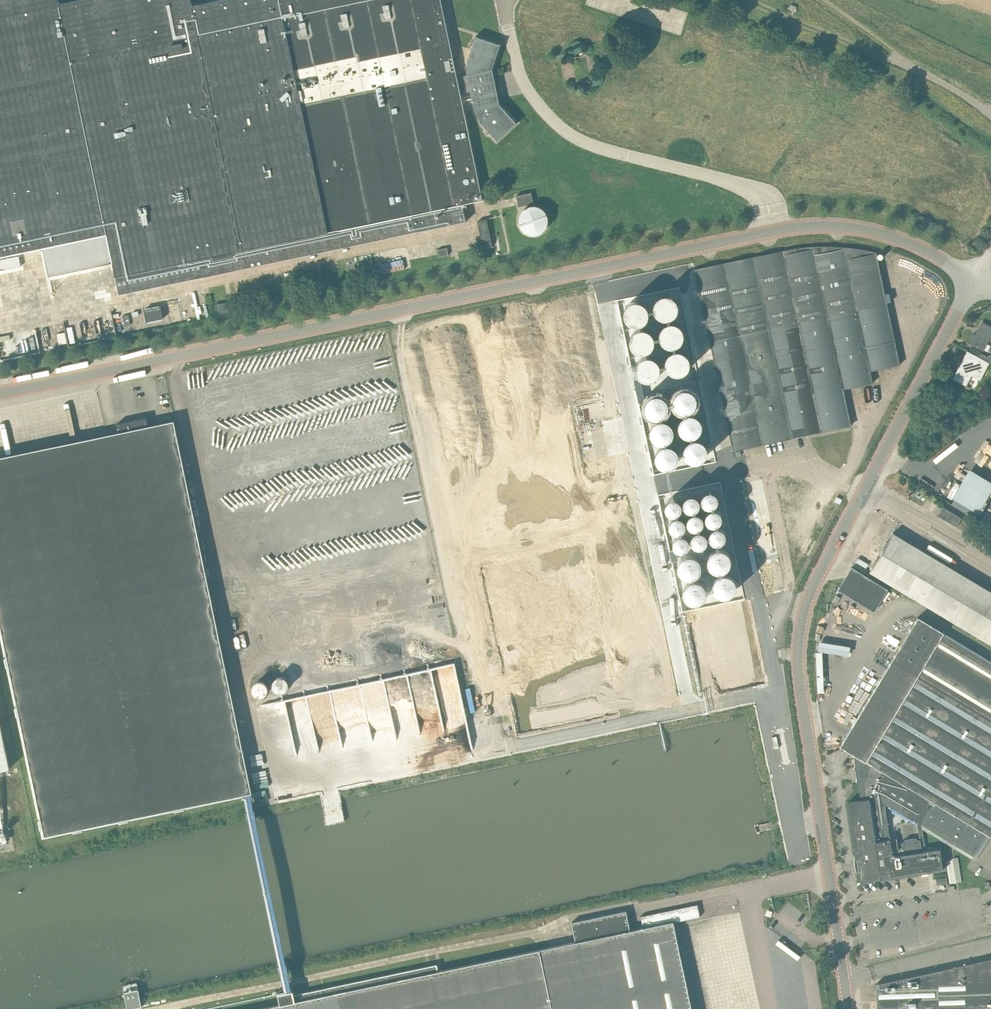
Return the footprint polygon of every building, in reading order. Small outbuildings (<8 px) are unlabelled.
[(43,248),(49,277),(113,263),(120,294),(467,221),(463,204),(483,200),(482,197),(461,94),(471,92),(474,107),(481,122),(497,141),(517,123),(500,104),(499,99),(498,92),(495,81),(493,69),(501,44),(476,36),(472,49),(468,60),(467,74),(467,76),(469,83),(459,85),(457,78),(453,57),(452,53),(441,0),(218,0),(192,5),(191,0),(78,0),(59,4),(59,0),(0,0),(0,257),(43,248)] [(786,7),(785,9),(788,11),(786,14),(790,17),(792,14),(795,16),(797,13),(797,7),(791,3),(786,7)] [(531,192),(516,196),(519,206),(534,203),(531,192)] [(532,206),(530,206),(526,208),(524,209),(522,211),(520,214),(519,217),(519,219),(519,222),(520,224),(520,227),(522,229),(523,231),(524,232),(526,233),(527,234),(530,234),(531,235),(534,235),(535,235),(536,235),(539,234),(540,234),(541,233),(542,232),(544,231),(545,230),(546,229),(546,228),(547,227),(548,224),(548,223),(548,220),(548,219),(548,217),(547,214),(546,213),(546,212),(544,210),(543,210),(542,208),(541,208),(540,207),(537,206),(536,206),(534,206),(532,206)] [(493,246),(487,219),(478,221),(483,248),(493,246)] [(711,266),(695,269),(734,450),(807,434),(852,425),(851,425),(846,401),(844,389),(873,382),(871,370),(900,364),(877,256),(877,254),(876,252),(870,251),(863,249),(857,248),(851,248),(845,247),(838,246),(832,246),(831,246),(826,246),(821,246),(816,246),(811,246),(806,247),(801,247),(796,248),(784,250),(774,252),(769,253),(718,264),(711,266)] [(447,248),(438,249),(439,257),(449,255),(447,248)] [(21,266),(19,256),(0,260),(0,270),(21,266)] [(233,301),(215,304),(217,314),(235,311),(233,301)] [(161,306),(145,310),(147,322),(163,318),(161,306)] [(129,314),(123,316),(125,326),(131,325),(129,314)] [(982,322),(975,335),(973,334),(969,342),(983,350),(989,340),(990,341),(990,327),(982,322)] [(57,344),(65,342),(63,331),(54,333),(57,344)] [(989,362),(979,357),(968,352),(954,378),(966,385),(972,375),(980,379),(986,368),(989,362)] [(979,357),(989,362),(990,363),(990,356),(989,354),(988,356),(981,353),(979,357)] [(645,404),(640,378),(633,379),(639,405),(645,404)] [(252,792),(175,420),(148,426),(147,418),(117,424),(119,432),(0,457),(0,619),(45,835),(245,794),(252,792)] [(932,481),(927,489),(936,494),(941,486),(932,481)] [(962,518),(957,515),(943,506),(937,515),(957,527),(962,518)] [(870,572),(990,645),(990,591),(892,533),(870,572)] [(676,549),(670,551),(672,562),(678,561),(676,549)] [(852,567),(840,587),(876,609),(888,589),(852,567)] [(625,611),(608,614),(610,626),(627,623),(625,611)] [(976,861),(990,837),(990,660),(926,622),(918,617),(840,746),(867,762),(864,768),(860,781),(857,780),(855,787),(858,787),(856,794),(857,800),(848,802),(860,882),(943,870),(940,849),(926,851),(922,829),(976,861)] [(0,718),(0,770),(10,768),(0,718)] [(959,857),(947,858),(948,882),(960,882),(959,857)] [(674,922),(700,917),(697,904),(641,916),(644,927),(630,930),(626,911),(571,922),(576,942),(540,949),(438,971),(281,1004),(258,1008),(692,1008),(674,922)] [(876,983),(877,1008),(990,1008),(990,958),(876,983)] [(293,990),(278,993),(281,1004),(438,971),(437,964),(294,994),(293,990)] [(138,989),(124,992),(128,1008),(142,1006),(138,989)]
